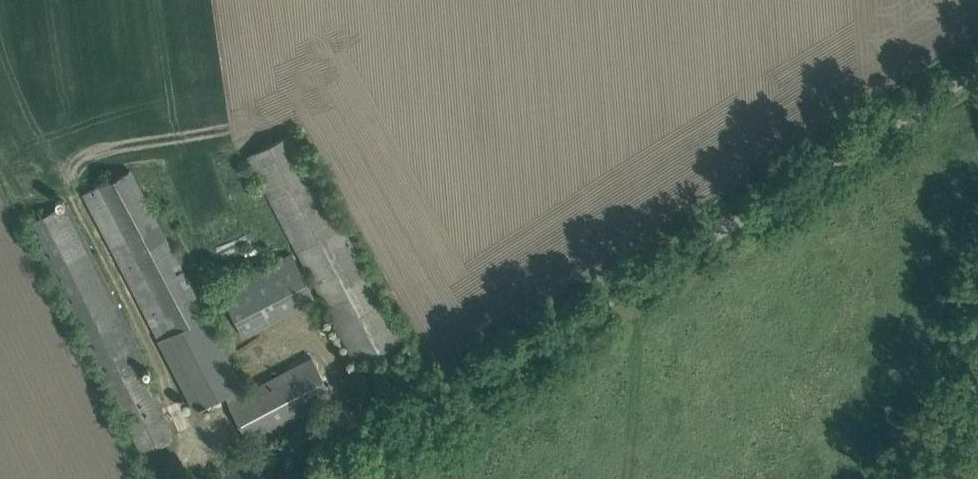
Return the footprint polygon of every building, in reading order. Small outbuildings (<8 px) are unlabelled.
[(402,338),(393,321),(294,133),(249,157),(357,362),(402,338)] [(245,392),(241,386),(129,172),(85,196),(195,412),(226,396),(245,427),(254,444),(335,398),(312,353),(245,392)] [(138,367),(145,363),(149,361),(69,200),(49,210),(28,220),(27,222),(29,226),(140,449),(171,434),(138,367)] [(244,335),(316,297),(292,251),(221,289),(244,335)] [(270,477),(254,463),(241,478),(268,478),(270,477)]
